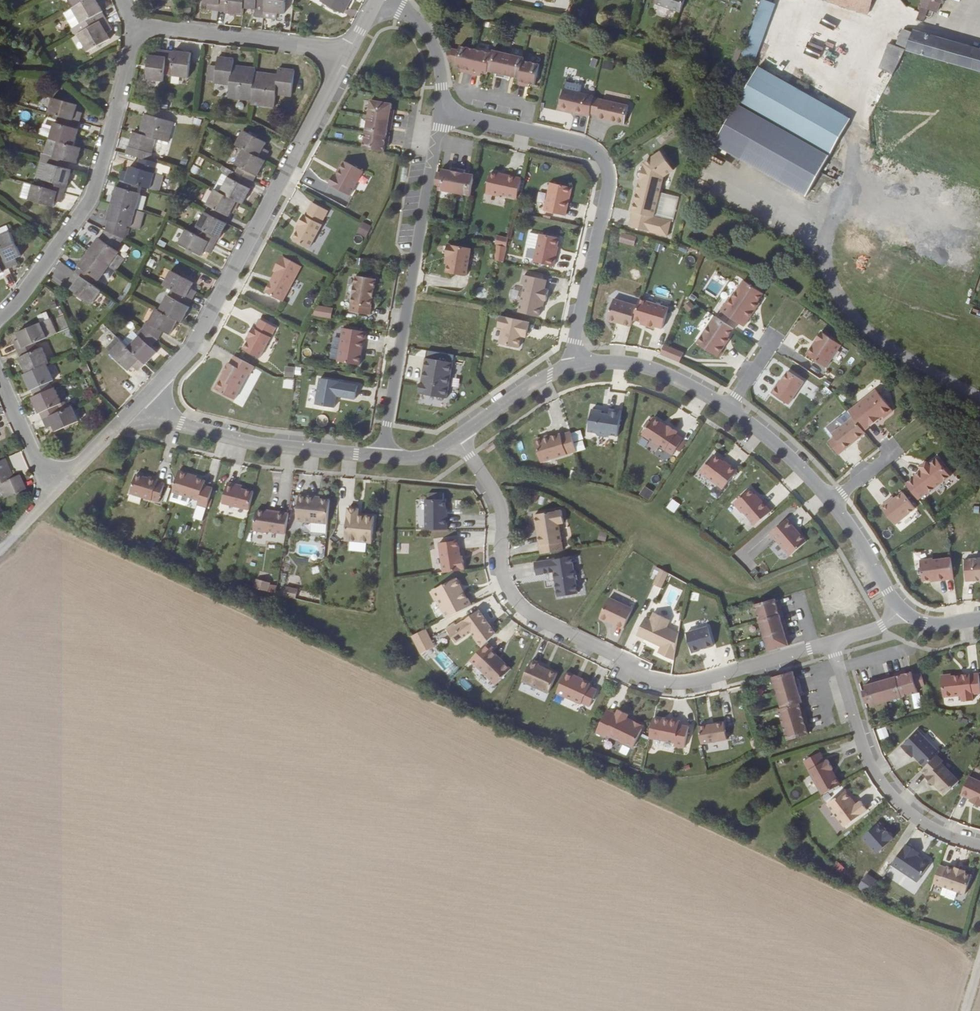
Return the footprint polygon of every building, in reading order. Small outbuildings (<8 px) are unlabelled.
[(97,0),(86,0),(74,7),(64,12),(76,34),(77,34),(105,18),(102,12),(103,11),(97,0)] [(203,2),(208,3),(207,9),(218,11),(220,0),(204,0),(203,2)] [(218,11),(226,11),(225,13),(243,15),(244,8),(245,0),(220,0),(218,11)] [(265,0),(245,0),(244,8),(256,9),(255,16),(263,17),(265,0)] [(263,17),(276,19),(277,13),(284,14),(286,0),(265,0),(263,17)] [(321,1),(343,13),(350,0),(321,0),(321,1)] [(654,3),(680,12),(684,0),(655,0),(654,3)] [(765,0),(761,0),(740,57),(754,62),(774,4),(765,0)] [(867,14),(872,0),(826,0),(867,14)] [(919,14),(925,17),(928,9),(937,13),(941,2),(944,4),(945,0),(924,0),(919,14)] [(105,18),(77,34),(87,52),(110,39),(107,33),(112,29),(105,18)] [(806,23),(802,31),(815,38),(820,30),(806,23)] [(979,71),(979,49),(913,30),(912,32),(904,30),(902,30),(896,46),(889,43),(879,68),(892,75),(905,49),(979,71)] [(447,47),(450,59),(452,59),(457,60),(456,64),(462,65),(465,66),(464,69),(471,71),(476,46),(460,43),(459,47),(453,46),(447,47)] [(476,46),(471,71),(478,72),(479,69),(482,70),(488,71),(489,69),(492,50),(476,46)] [(493,47),(492,50),(489,69),(497,70),(496,74),(503,75),(508,51),(493,47)] [(164,75),(167,51),(155,49),(154,56),(149,55),(146,79),(163,81),(164,75)] [(191,52),(174,50),(174,51),(167,51),(164,75),(172,76),(180,77),(188,77),(191,52)] [(524,54),(508,51),(503,75),(510,77),(511,74),(520,75),(523,57),(524,54)] [(256,68),(233,65),(234,59),(218,57),(215,82),(230,84),(229,97),(252,100),(255,72),(256,68)] [(539,61),(523,57),(520,75),(518,82),(525,83),(526,80),(529,81),(535,82),(539,61)] [(755,78),(845,131),(850,120),(758,67),(753,77),(755,78)] [(277,75),(255,72),(252,100),(251,103),(274,106),(276,93),(291,95),(295,70),(278,68),(277,75)] [(830,159),(845,131),(755,78),(746,93),(739,104),(830,159)] [(594,95),(563,88),(558,107),(589,114),(589,112),(593,96),(594,95)] [(594,113),(602,98),(593,96),(589,112),(594,113)] [(78,104),(53,97),(48,113),(60,116),(79,122),(82,112),(76,111),(78,104)] [(371,97),(368,114),(392,118),(393,110),(390,109),(391,106),(392,101),(371,97)] [(628,104),(602,98),(594,113),(598,113),(597,116),(624,122),(628,104)] [(805,200),(830,159),(739,104),(714,146),(805,200)] [(24,112),(21,118),(32,123),(35,116),(24,112)] [(174,122),(145,113),(140,133),(133,132),(127,154),(139,157),(150,160),(151,158),(156,138),(168,142),(174,122)] [(368,114),(365,129),(386,133),(387,127),(388,124),(391,124),(392,118),(368,114)] [(79,122),(60,116),(58,123),(54,122),(50,138),(50,139),(74,145),(79,129),(78,128),(79,122)] [(386,133),(365,129),(362,145),(383,149),(384,143),(385,140),(388,141),(389,133),(386,133)] [(266,142),(243,130),(236,145),(243,148),(264,159),(269,151),(264,148),(266,142)] [(74,145),(50,139),(46,153),(43,153),(41,161),(48,162),(62,166),(64,159),(70,161),(77,163),(81,147),(74,145)] [(264,159),(243,148),(235,163),(239,165),(236,172),(253,181),(256,175),(257,176),(266,160),(264,159)] [(660,191),(664,175),(674,169),(661,150),(644,162),(644,164),(642,165),(640,166),(639,167),(637,173),(637,175),(638,177),(640,177),(640,182),(639,189),(637,189),(632,210),(633,210),(630,225),(668,234),(671,220),(654,216),(660,191)] [(150,160),(139,157),(137,168),(130,166),(128,172),(122,170),(120,180),(138,185),(150,188),(158,163),(157,162),(150,160)] [(341,169),(337,175),(336,174),(334,173),(329,182),(350,194),(352,189),(364,170),(346,160),(343,160),(339,168),(341,169)] [(62,166),(48,162),(43,179),(47,181),(45,188),(64,193),(66,186),(67,186),(72,169),(68,168),(62,166)] [(439,183),(438,187),(454,190),(458,166),(451,165),(451,168),(442,166),(441,170),(439,183)] [(465,167),(458,166),(454,190),(470,193),(474,172),(465,170),(465,167)] [(236,172),(226,167),(224,171),(215,189),(237,201),(243,204),(251,188),(250,188),(253,181),(236,172)] [(498,173),(490,171),(486,192),(499,195),(499,193),(517,197),(521,177),(504,173),(504,175),(498,173)] [(138,185),(120,180),(118,186),(116,186),(112,203),(136,210),(141,193),(136,192),(138,185)] [(551,182),(548,197),(545,210),(562,214),(565,200),(569,201),(572,186),(556,182),(551,182)] [(45,188),(33,184),(29,199),(53,207),(55,201),(61,202),(64,193),(45,188)] [(237,201),(215,189),(207,205),(209,206),(206,212),(225,222),(228,215),(229,216),(237,201)] [(660,191),(654,216),(671,220),(673,220),(679,195),(660,191)] [(301,223),(297,229),(292,238),(309,246),(322,223),(321,222),(328,209),(313,201),(305,214),(304,213),(299,222),(301,223)] [(136,210),(112,203),(107,219),(108,220),(105,230),(106,230),(124,239),(127,225),(140,229),(145,212),(136,210)] [(206,212),(205,211),(196,227),(201,229),(197,235),(215,244),(218,238),(219,239),(227,223),(225,222),(206,212)] [(363,222),(357,233),(367,237),(372,226),(363,222)] [(197,235),(187,229),(179,244),(187,248),(193,251),(202,256),(205,250),(210,253),(215,244),(197,235)] [(124,239),(106,230),(100,238),(99,237),(88,251),(109,266),(115,271),(125,258),(118,254),(119,252),(116,249),(124,239)] [(11,232),(0,237),(0,248),(1,250),(9,268),(18,264),(16,258),(21,256),(11,232)] [(622,232),(619,242),(634,246),(637,236),(622,232)] [(506,242),(508,236),(497,233),(495,242),(506,244),(506,242)] [(540,233),(534,261),(554,265),(560,237),(540,233)] [(466,274),(471,247),(448,243),(446,254),(447,254),(450,255),(448,262),(446,271),(466,274)] [(3,272),(2,271),(9,268),(1,250),(0,251),(0,274),(3,272)] [(109,266),(88,251),(78,266),(79,266),(75,272),(91,283),(95,278),(99,280),(109,266)] [(274,275),(273,281),(271,281),(269,282),(267,286),(267,287),(267,289),(267,292),(271,293),(275,296),(282,300),(301,265),(282,254),(274,269),(276,270),(274,275)] [(194,283),(171,270),(163,285),(175,291),(192,300),(196,291),(191,288),(194,283)] [(91,283),(75,272),(70,280),(75,284),(71,289),(92,304),(101,291),(91,283)] [(711,273),(704,293),(719,298),(726,278),(711,273)] [(372,295),(373,287),(374,287),(375,287),(376,278),(356,274),(355,283),(352,284),(351,285),(350,285),(350,287),(349,287),(349,289),(350,290),(350,291),(350,292),(351,293),(353,293),(350,310),(370,313),(373,296),(372,296),(372,295)] [(541,305),(542,299),(545,299),(547,299),(549,289),(545,288),(547,279),(542,278),(530,275),(524,274),(522,283),(525,284),(519,311),(539,315),(541,305)] [(744,279),(733,297),(728,304),(727,303),(726,304),(721,310),(745,326),(757,308),(755,306),(758,301),(764,293),(744,279)] [(192,300),(175,291),(172,297),(167,295),(159,310),(178,320),(182,322),(190,307),(188,306),(192,300)] [(669,307),(640,298),(638,305),(634,318),(642,320),(647,322),(646,324),(655,327),(655,325),(662,327),(664,325),(669,307)] [(609,319),(632,326),(634,318),(638,305),(615,299),(609,319)] [(316,304),(314,315),(331,319),(333,308),(316,304)] [(159,310),(156,309),(149,323),(147,321),(143,328),(154,336),(159,328),(163,330),(170,334),(178,320),(159,310)] [(503,327),(499,343),(519,347),(521,335),(523,329),(528,330),(530,321),(501,315),(498,326),(503,327)] [(697,342),(718,356),(726,343),(724,342),(728,337),(734,328),(715,316),(697,342)] [(259,356),(276,326),(269,322),(269,323),(260,317),(255,326),(253,325),(248,335),(250,335),(248,339),(243,348),(259,356)] [(50,318),(17,333),(20,338),(14,341),(18,351),(36,343),(57,333),(50,318)] [(343,327),(338,360),(359,363),(361,353),(360,353),(360,347),(362,347),(364,340),(366,340),(366,339),(365,339),(366,330),(343,327)] [(154,336),(143,328),(137,334),(133,331),(123,342),(145,363),(146,364),(157,352),(151,347),(147,343),(154,336)] [(159,328),(154,336),(158,339),(163,330),(159,328)] [(827,367),(842,344),(822,331),(816,339),(817,339),(818,340),(815,345),(814,344),(807,353),(827,367)] [(158,339),(154,336),(147,343),(151,347),(158,339)] [(123,342),(117,337),(106,348),(129,370),(133,366),(138,370),(145,363),(123,342)] [(43,347),(39,349),(36,343),(18,351),(21,357),(19,357),(26,373),(47,364),(50,363),(43,347)] [(661,352),(672,357),(680,361),(684,352),(664,344),(661,352)] [(234,354),(230,362),(229,361),(223,372),(224,372),(220,380),(219,380),(215,387),(221,391),(222,391),(234,398),(249,372),(250,373),(254,365),(234,354)] [(422,389),(421,393),(438,396),(440,399),(444,400),(447,397),(448,397),(454,362),(452,360),(425,356),(420,381),(419,381),(418,389),(422,389)] [(54,380),(47,364),(26,373),(24,375),(31,391),(32,390),(35,396),(53,389),(50,382),(54,380)] [(294,377),(294,367),(285,367),(285,376),(294,377)] [(802,381),(787,371),(780,381),(776,387),(775,386),(770,393),(787,404),(802,381)] [(320,377),(316,403),(334,407),(336,394),(337,390),(341,391),(340,395),(355,398),(357,384),(343,382),(343,386),(338,385),(338,381),(338,380),(320,377)] [(62,403),(55,387),(53,389),(35,396),(32,398),(39,413),(40,413),(43,419),(68,408),(65,401),(62,403)] [(877,419),(882,415),(883,416),(883,417),(886,417),(891,413),(891,409),(876,389),(848,412),(852,418),(863,431),(878,420),(877,419)] [(68,408),(43,419),(47,428),(53,426),(55,431),(79,421),(72,406),(68,408)] [(592,408),(589,430),(596,431),(598,434),(608,436),(610,434),(618,435),(622,410),(609,408),(609,413),(601,412),(601,410),(592,408)] [(297,424),(308,425),(309,416),(298,416),(297,424)] [(318,418),(320,426),(328,424),(325,416),(318,418)] [(676,433),(678,431),(669,425),(668,426),(667,427),(662,423),(662,422),(656,417),(653,418),(643,433),(673,455),(684,439),(676,433)] [(831,434),(844,450),(865,433),(863,431),(852,418),(831,434)] [(541,461),(576,450),(570,431),(561,434),(560,433),(543,438),(542,437),(541,437),(539,437),(538,438),(536,438),(536,439),(535,441),(541,461)] [(497,447),(494,442),(486,448),(489,452),(497,447)] [(723,461),(714,454),(701,471),(724,488),(737,470),(730,464),(729,466),(723,461)] [(2,496),(3,499),(25,489),(18,475),(12,477),(4,459),(0,461),(0,497),(2,496)] [(914,478),(905,485),(917,500),(926,494),(927,494),(949,477),(936,459),(930,464),(922,470),(913,477),(914,478)] [(204,484),(206,480),(197,477),(190,475),(190,473),(179,469),(173,490),(199,499),(198,503),(208,507),(214,487),(204,484)] [(164,482),(157,480),(158,478),(148,476),(148,477),(136,473),(130,492),(158,501),(164,482)] [(232,504),(250,509),(254,491),(242,488),(235,486),(236,483),(228,481),(223,504),(231,506),(232,504)] [(640,492),(648,498),(652,491),(645,485),(640,492)] [(744,511),(756,525),(771,511),(760,498),(759,499),(755,494),(750,489),(734,503),(743,512),(744,511)] [(893,524),(914,508),(901,492),(887,503),(885,501),(879,506),(893,524)] [(322,498),(315,497),(315,495),(301,494),(299,519),(312,521),(327,522),(330,522),(332,499),(322,498)] [(427,497),(427,526),(448,526),(448,512),(446,512),(446,506),(446,497),(427,497)] [(672,499),(666,508),(675,514),(681,504),(672,499)] [(348,507),(345,534),(362,515),(358,515),(358,508),(348,507)] [(539,524),(540,530),(538,530),(542,551),(564,547),(560,521),(564,520),(562,508),(535,512),(537,524),(539,524)] [(254,528),(286,532),(289,512),(275,510),(274,512),(267,511),(257,509),(254,528)] [(362,515),(345,534),(344,539),(372,542),(374,516),(362,515)] [(790,556),(807,541),(799,532),(798,533),(794,529),(795,527),(787,518),(771,533),(790,556)] [(311,530),(326,532),(327,522),(312,521),(311,530)] [(445,570),(466,567),(465,557),(462,557),(462,554),(459,537),(440,540),(445,570)] [(979,578),(979,555),(962,556),(964,579),(979,578)] [(574,556),(537,561),(538,573),(550,572),(556,571),(557,579),(559,595),(579,592),(574,556)] [(949,558),(931,560),(931,558),(919,560),(921,580),(929,580),(935,579),(935,580),(952,579),(949,558)] [(660,567),(653,582),(661,586),(668,571),(660,567)] [(269,588),(271,579),(257,576),(255,584),(269,588)] [(439,597),(448,616),(473,603),(469,596),(468,597),(464,589),(463,590),(461,586),(462,583),(459,578),(456,577),(434,588),(433,591),(436,596),(439,597)] [(269,588),(276,590),(278,583),(271,582),(269,588)] [(287,584),(284,592),(297,595),(299,587),(287,584)] [(616,622),(624,625),(633,606),(610,595),(600,614),(608,618),(609,616),(617,620),(616,622)] [(754,602),(758,618),(779,612),(782,611),(780,604),(777,605),(776,601),(774,596),(754,602)] [(484,645),(498,632),(481,609),(459,624),(457,622),(449,627),(458,641),(474,630),(484,645)] [(676,651),(679,631),(667,625),(671,618),(655,610),(651,618),(646,615),(638,633),(657,642),(658,640),(661,642),(661,644),(676,651)] [(758,618),(763,633),(787,626),(785,619),(781,620),(780,617),(779,612),(758,618)] [(450,618),(436,622),(438,629),(452,625),(450,618)] [(714,643),(708,624),(687,630),(693,650),(700,647),(714,643)] [(415,633),(424,650),(437,644),(428,626),(415,633)] [(763,633),(768,649),(788,643),(787,638),(786,634),(789,633),(787,626),(763,633)] [(477,662),(497,681),(511,666),(504,659),(503,660),(497,654),(498,653),(492,647),(477,662)] [(549,690),(558,671),(551,667),(550,669),(545,667),(546,665),(539,662),(540,661),(532,658),(523,678),(549,690)] [(772,673),(776,689),(800,682),(798,676),(795,677),(792,667),(772,673)] [(900,669),(893,671),(894,674),(900,694),(916,690),(914,685),(922,683),(918,670),(911,672),(910,669),(904,671),(901,672),(900,669)] [(575,674),(567,671),(558,690),(582,701),(583,700),(591,703),(598,687),(590,684),(591,681),(583,678),(575,674)] [(939,675),(941,694),(959,692),(960,698),(971,697),(970,691),(979,690),(977,671),(968,671),(968,673),(961,674),(961,672),(949,673),(947,671),(940,672),(939,675)] [(884,673),(878,675),(885,699),(900,694),(894,674),(889,675),(885,676),(884,673)] [(868,699),(869,703),(885,699),(878,675),(871,677),(872,680),(869,681),(863,683),(864,687),(868,699)] [(776,689),(781,705),(798,700),(801,699),(799,690),(802,689),(800,682),(776,689)] [(781,705),(778,705),(782,721),(806,714),(804,708),(801,708),(800,705),(798,700),(781,705)] [(642,722),(634,718),(632,719),(626,717),(627,715),(629,712),(619,707),(617,711),(608,707),(597,729),(606,734),(607,731),(633,744),(643,725),(642,722)] [(806,714),(782,721),(787,736),(807,730),(806,725),(804,721),(808,721),(806,714)] [(663,717),(654,715),(650,734),(675,739),(674,742),(684,744),(689,723),(679,721),(679,720),(678,718),(671,716),(668,718),(663,717)] [(699,724),(702,740),(727,737),(725,720),(699,724)] [(915,726),(899,742),(910,753),(912,751),(923,762),(937,748),(915,726)] [(886,727),(877,730),(880,740),(889,737),(886,727)] [(832,765),(827,756),(824,758),(819,749),(803,758),(821,791),(839,781),(835,773),(832,773),(829,767),(831,766),(832,765)] [(958,776),(940,758),(925,773),(932,780),(933,779),(944,790),(958,776)] [(959,790),(968,794),(972,795),(971,797),(979,802),(979,777),(967,772),(959,790)] [(843,788),(826,800),(843,823),(866,806),(859,797),(855,801),(853,802),(849,797),(850,794),(846,788),(843,788)] [(917,876),(929,859),(928,856),(924,853),(921,854),(919,854),(915,852),(916,850),(918,848),(905,839),(892,860),(917,876)] [(938,861),(932,879),(964,890),(970,871),(963,868),(964,866),(953,863),(953,865),(945,862),(945,863),(938,861)] [(867,869),(859,882),(871,891),(880,878),(867,869)]
